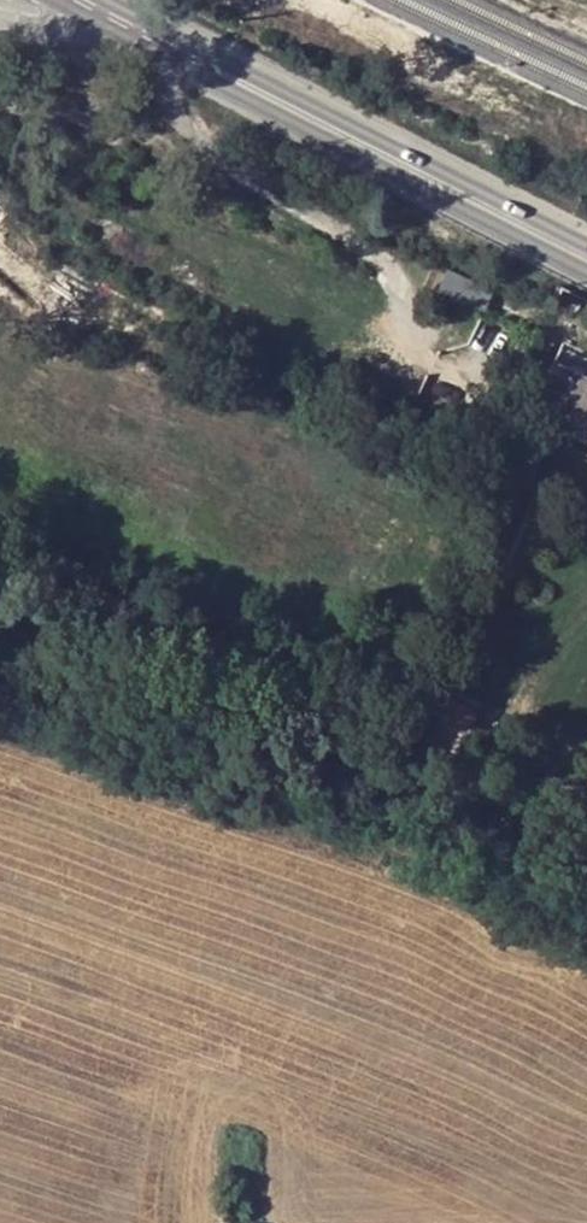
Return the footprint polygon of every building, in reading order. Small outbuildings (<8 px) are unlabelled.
[(586,398),(586,382),(552,366),(547,377),(586,398)] [(586,417),(586,398),(547,377),(537,400),(559,410),(563,410),(586,417)] [(586,422),(586,417),(563,410),(559,410),(586,422)] [(539,459),(526,452),(519,467),(531,474),(539,459)]
